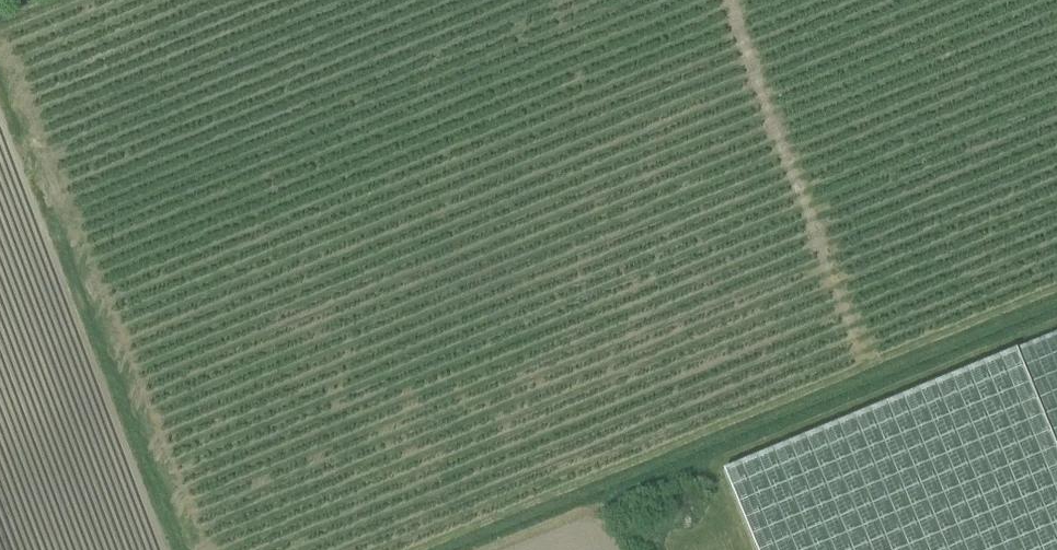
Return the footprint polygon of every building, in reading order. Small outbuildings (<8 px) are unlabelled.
[(1017,352),(723,473),(755,549),(1056,549),(1056,336),(1017,352)]
